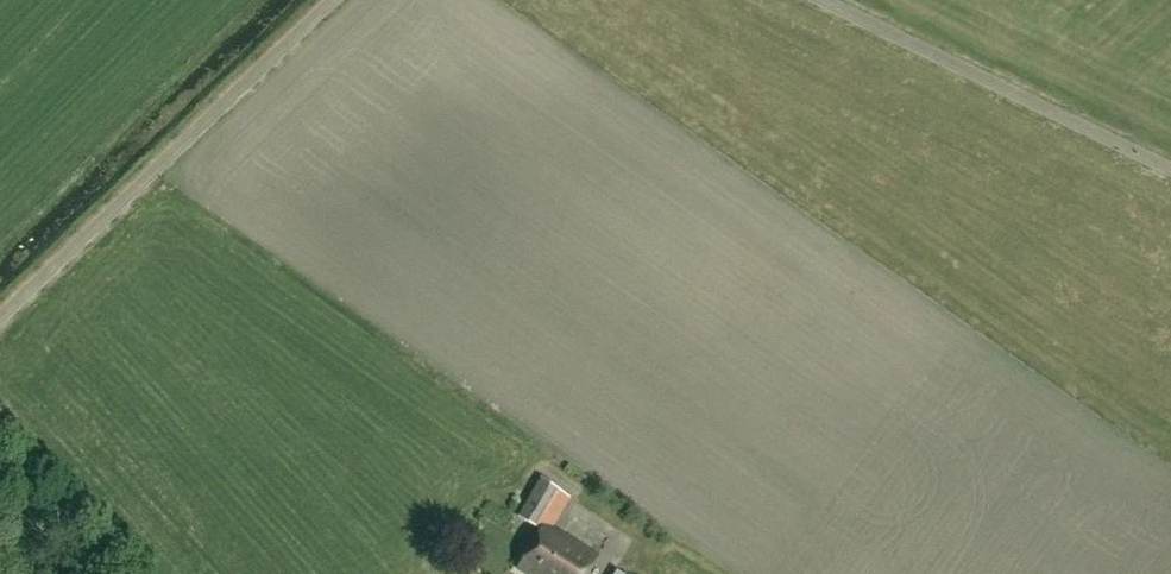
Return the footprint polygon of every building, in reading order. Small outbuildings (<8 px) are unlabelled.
[(553,531),(572,496),(541,478),(518,518),(541,531),(519,570),(526,573),(585,573),(595,555),(553,531)]
